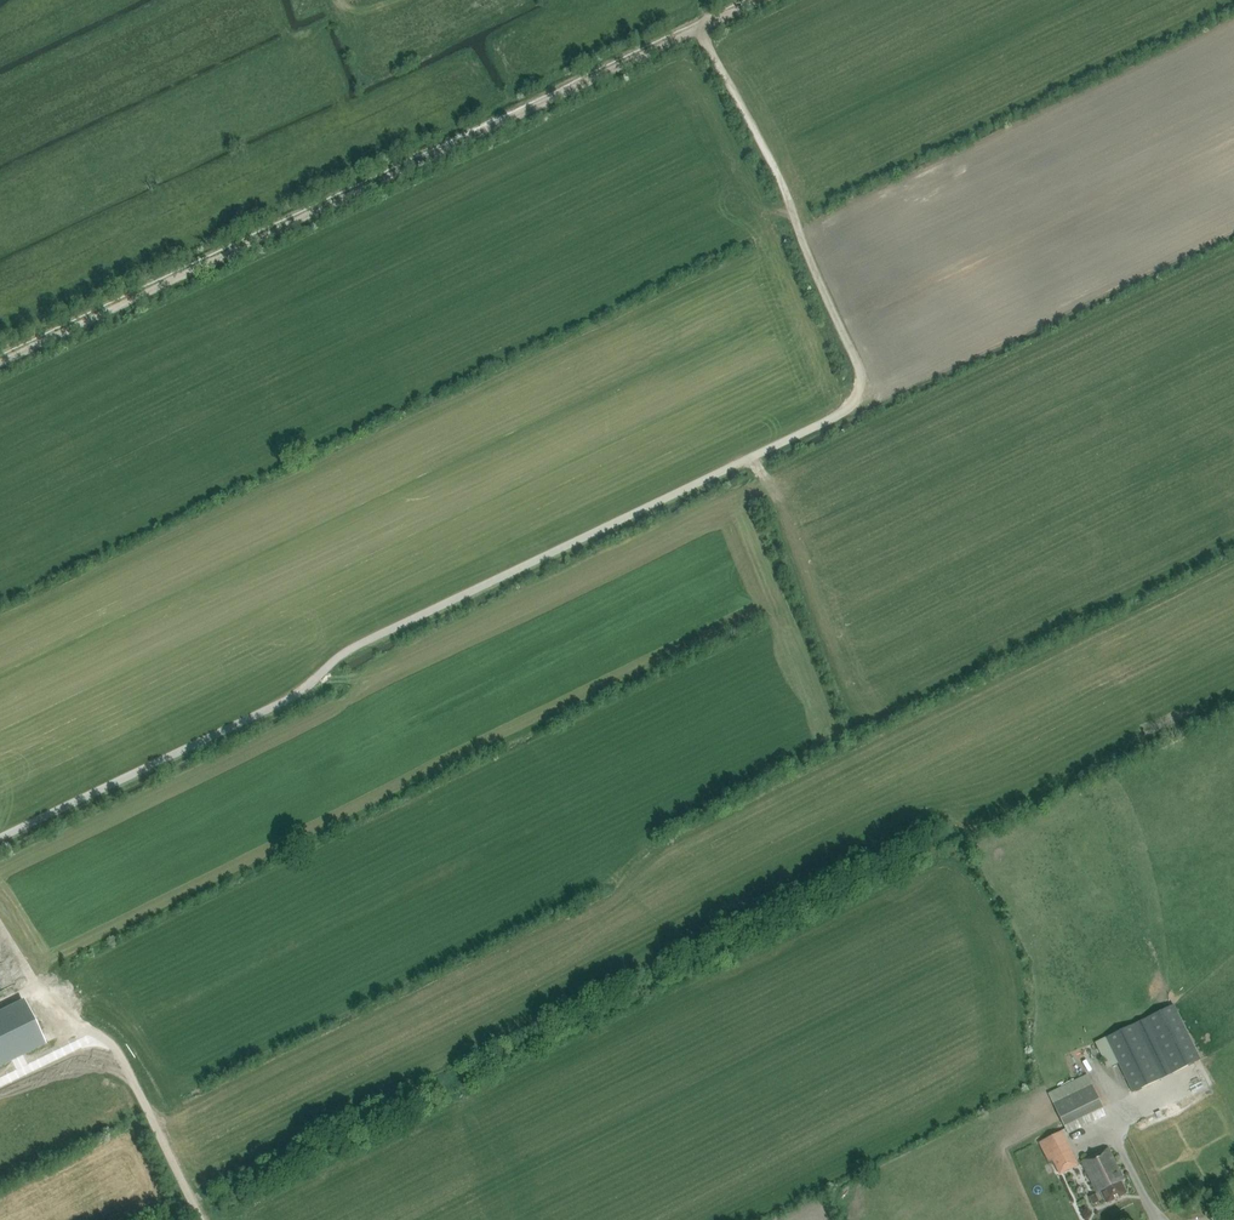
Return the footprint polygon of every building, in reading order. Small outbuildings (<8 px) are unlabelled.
[(40,1037),(18,993),(0,1002),(0,1056),(40,1037)] [(1161,1079),(1172,1074),(1200,1060),(1173,1005),(1106,1038),(1133,1093),(1161,1079)] [(1088,1074),(1047,1091),(1061,1126),(1092,1113),(1095,1120),(1105,1116),(1088,1074)] [(1106,1204),(1127,1194),(1121,1182),(1124,1180),(1109,1148),(1082,1161),(1098,1193),(1090,1197),(1093,1204),(1104,1199),(1106,1204)] [(1070,1151),(1055,1159),(1059,1168),(1074,1160),(1070,1151)]
